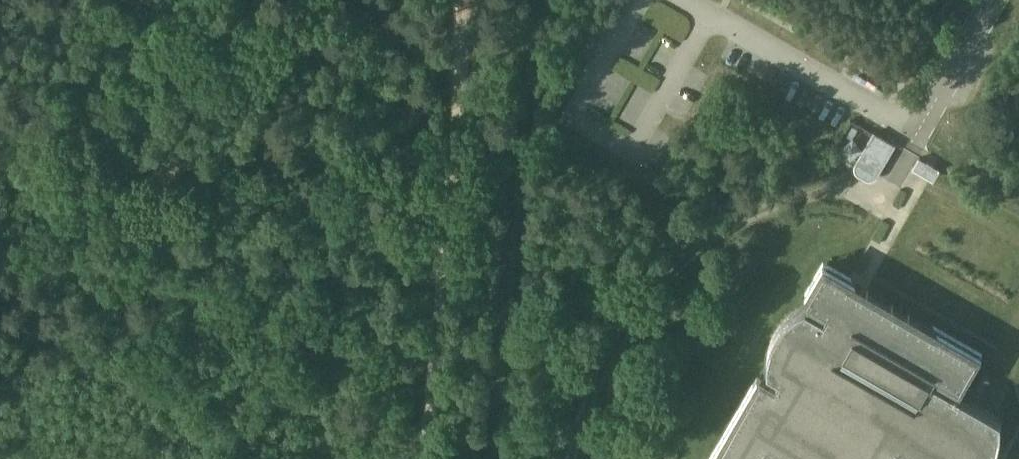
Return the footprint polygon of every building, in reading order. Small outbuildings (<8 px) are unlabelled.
[(857,173),(859,174),(865,178),(868,179),(871,179),(874,178),(876,175),(885,161),(894,145),(874,132),(856,163),(855,164),(855,167),(855,170),(857,173)] [(933,179),(938,170),(919,158),(913,168),(931,178),(933,179)] [(914,455),(920,458),(991,458),(992,457),(997,449),(999,439),(1001,430),(1000,419),(951,390),(955,383),(958,385),(959,386),(977,354),(929,326),(928,328),(936,332),(932,339),(844,288),(849,280),(824,266),(806,298),(807,299),(808,298),(810,300),(806,307),(805,306),(803,306),(795,311),(788,317),(781,323),(776,331),(772,339),(769,348),(767,358),(767,367),(767,369),(767,371),(769,372),(765,378),(762,377),(761,376),(713,458),(912,458),(914,455)]
